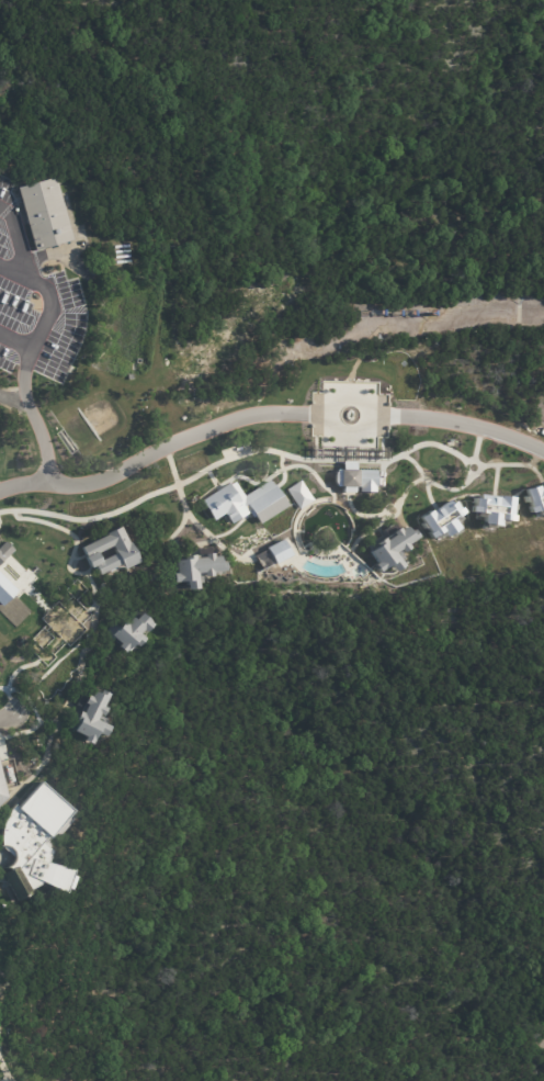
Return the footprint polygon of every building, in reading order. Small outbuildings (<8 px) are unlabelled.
[(63,196),(75,244),(36,254),(20,191),(58,180),(63,196)] [(286,488),(296,508),(311,502),(301,481),(286,488)] [(260,522),(253,511),(237,521),(228,509),(260,488),(263,493),(275,485),(290,507),(262,525),(260,522)] [(417,532),(420,538),(409,545),(412,549),(405,554),(401,550),(397,553),(406,567),(397,573),(392,566),(381,574),(376,566),(378,564),(371,552),(378,547),(376,544),(386,538),(387,541),(395,536),(393,533),(401,528),(403,530),(408,527),(412,532),(416,531),(417,532)] [(129,570),(126,571),(124,566),(102,576),(98,567),(93,570),(88,559),(89,559),(83,548),(110,537),(109,534),(124,528),(131,544),(133,543),(133,544),(134,544),(135,547),(143,563),(129,570)] [(226,573),(218,574),(216,575),(216,578),(207,578),(207,575),(201,575),(203,592),(191,593),(190,584),(178,585),(177,575),(180,575),(179,562),(189,561),(188,558),(199,556),(199,560),(207,559),(207,555),(216,554),(217,558),(224,558),(224,563),(228,562),(229,573),(226,573)] [(127,654),(122,649),(124,646),(116,639),(114,642),(105,633),(122,616),(131,624),(136,619),(139,622),(146,616),(156,623),(155,624),(158,628),(151,635),(149,634),(146,638),(150,641),(143,650),(139,648),(133,655),(131,653),(128,655),(127,654)] [(106,719),(102,718),(100,722),(114,729),(109,740),(101,736),(97,744),(94,747),(87,743),(89,740),(77,734),(80,724),(78,723),(82,713),(86,716),(88,712),(77,707),(83,695),(90,698),(91,697),(94,699),(97,694),(103,696),(104,692),(112,697),(106,709),(110,710),(106,719)] [(2,719),(0,721),(0,706),(10,705),(13,718),(2,719)] [(10,887),(3,875),(11,871),(10,868),(8,869),(7,869),(4,868),(4,867),(5,868),(8,867),(12,865),(14,862),(14,857),(13,853),(11,851),(8,847),(3,847),(2,842),(2,835),(3,830),(4,824),(7,819),(9,813),(15,804),(20,809),(43,782),(76,812),(75,813),(78,815),(49,848),(54,852),(49,864),(77,871),(75,877),(78,878),(73,891),(70,889),(68,894),(43,882),(41,886),(32,890),(34,894),(19,903),(10,887)]
